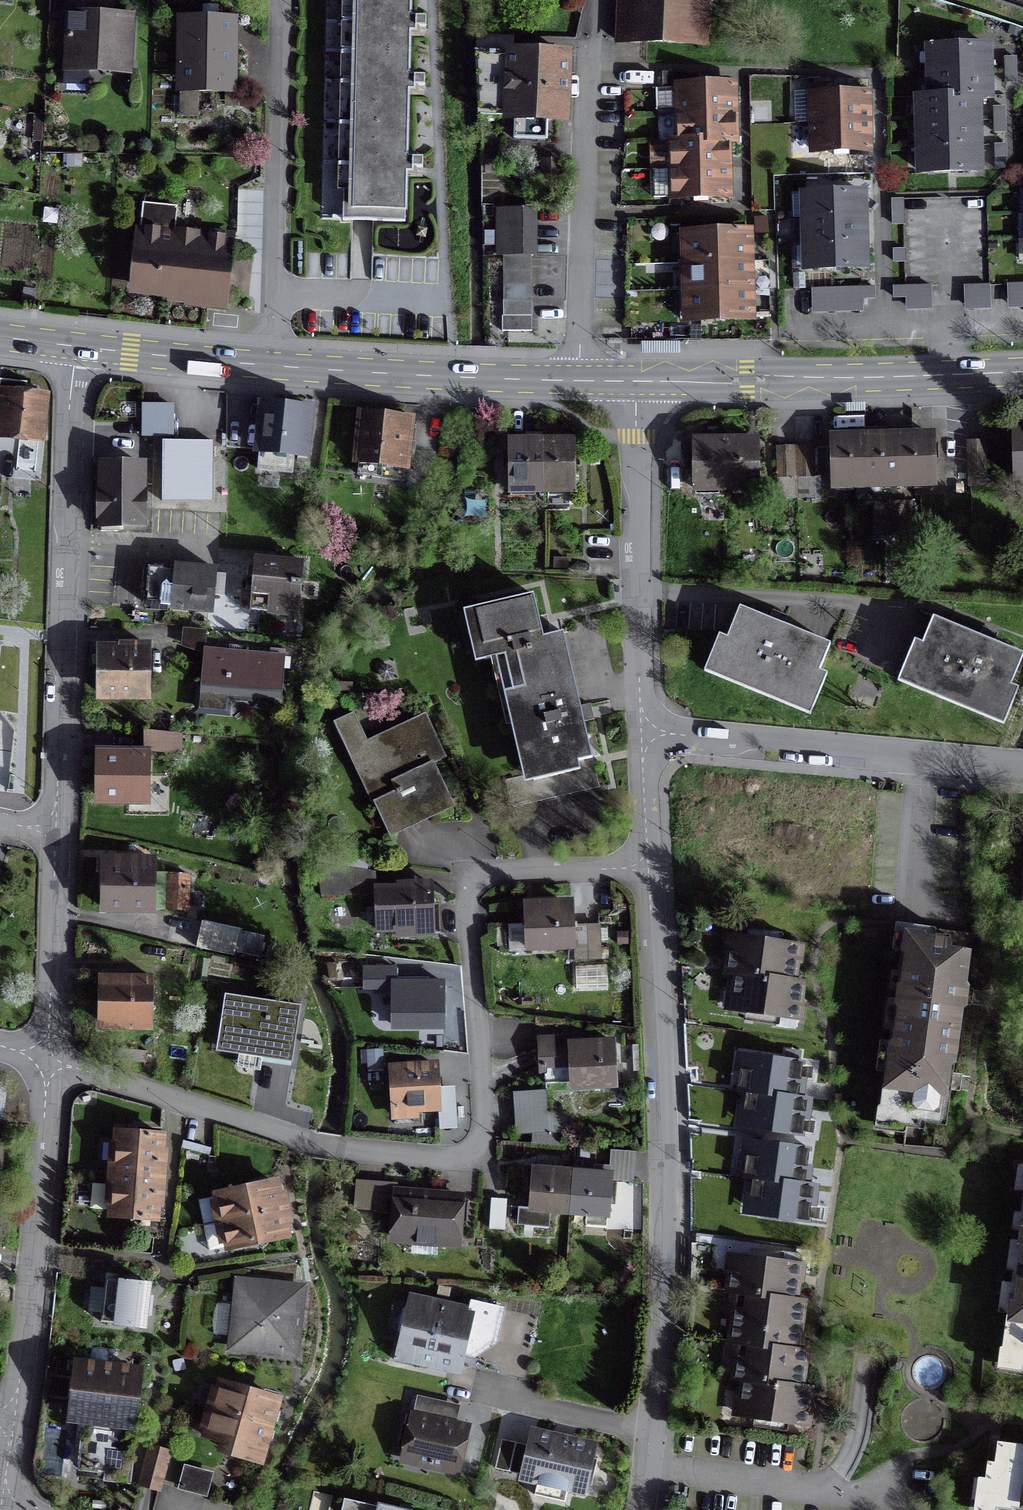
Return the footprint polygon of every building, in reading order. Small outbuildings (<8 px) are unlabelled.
[(57,14),(58,14),(58,4),(87,6),(87,0),(57,0),(57,14)] [(342,219),(402,221),(404,168),(406,82),(407,24),(407,0),(347,0),(342,219)] [(632,41),(615,40),(706,44),(708,0),(634,0),(632,41)] [(86,64),(128,66),(131,18),(66,14),(64,84),(85,85),(86,64)] [(230,93),(231,21),(180,20),(179,77),(194,93),(195,93),(230,93)] [(930,98),(917,98),(919,173),(952,172),(977,171),(976,134),(975,109),(975,97),(987,97),(987,84),(986,59),(986,46),(928,48),(930,98)] [(546,141),(546,120),(563,120),(566,57),(550,56),(550,50),(525,49),(525,55),(510,55),(510,54),(476,53),(477,77),(479,77),(481,116),(506,118),(512,118),(512,140),(546,141)] [(665,142),(666,170),(666,198),(692,198),(692,203),(706,203),(706,197),(726,197),(726,183),(726,169),(726,155),(725,142),(733,142),(732,128),(732,114),(732,100),(731,86),(677,87),(677,115),(672,115),(672,129),(677,129),(678,142),(665,142)] [(846,156),(846,151),(867,151),(866,137),(866,123),(866,109),(865,95),(810,96),(811,110),(806,110),(806,124),(806,138),(811,138),(812,152),(832,152),(832,157),(846,156)] [(542,175),(557,176),(557,164),(542,163),(542,175)] [(792,219),(804,219),(805,270),(863,269),(862,256),(862,231),(861,206),(860,193),(792,197),(792,219)] [(892,198),(893,224),(905,224),(904,198),(892,198)] [(531,212),(501,212),(500,332),(530,332),(530,323),(530,300),(530,271),(531,238),(531,212)] [(139,229),(133,288),(226,297),(232,239),(139,229)] [(746,234),(685,236),(687,320),(749,319),(748,304),(747,276),(747,248),(746,234)] [(894,249),(895,261),(908,261),(908,248),(894,249)] [(1006,288),(1006,310),(1022,309),(1022,288),(1006,288)] [(984,291),(964,291),(964,311),(984,310),(984,291)] [(928,292),(892,292),(892,311),(928,310),(928,292)] [(858,293),(811,294),(811,312),(858,311),(858,293)] [(0,382),(0,410),(1,410),(0,423),(0,435),(37,439),(41,399),(34,398),(35,389),(24,388),(25,384),(0,382)] [(842,407),(842,416),(863,415),(862,406),(842,407)] [(171,437),(172,407),(141,407),(141,437),(171,437)] [(308,449),(312,412),(263,407),(257,471),(290,474),(292,455),(307,456),(307,449),(308,449)] [(402,421),(363,417),(356,476),(379,479),(381,465),(407,468),(413,420),(403,419),(403,416),(403,415),(402,421)] [(982,428),(966,429),(968,473),(984,473),(982,428)] [(866,486),(898,485),(932,484),(931,437),(911,437),(911,434),(911,429),(897,430),(894,430),(894,438),(880,438),(880,434),(880,430),(864,431),(848,431),(848,435),(849,439),(831,439),(832,487),(866,486)] [(709,442),(692,442),(692,490),(724,490),(757,489),(756,442),(739,442),(739,438),(739,434),(724,434),(709,435),(709,438),(709,442)] [(1019,434),(1012,434),(1014,480),(1022,479),(1022,434),(1019,434)] [(508,491),(540,491),(572,491),(572,443),(555,443),(555,439),(555,435),(540,436),(525,436),(525,440),(525,443),(508,443),(508,491)] [(160,502),(211,503),(211,442),(161,442),(160,502)] [(812,478),(811,447),(795,448),(796,478),(812,478)] [(793,478),(792,448),(776,448),(777,479),(793,478)] [(140,525),(141,467),(100,466),(100,525),(140,525)] [(910,535),(910,504),(889,504),(889,535),(910,535)] [(253,560),(248,611),(297,615),(302,564),(253,560)] [(175,571),(147,568),(143,605),(208,610),(212,569),(210,569),(210,574),(177,571),(177,566),(176,566),(175,571)] [(482,661),(502,657),(543,639),(531,596),(470,610),(482,661)] [(785,628),(738,609),(714,668),(804,705),(829,646),(785,628)] [(985,640),(931,618),(907,677),(997,715),(1022,655),(985,640)] [(561,634),(543,639),(502,657),(530,774),(591,759),(561,634)] [(101,655),(99,655),(99,695),(144,695),(145,645),(118,645),(118,649),(101,649),(101,655)] [(283,658),(203,651),(197,710),(224,713),(225,696),(256,699),(256,705),(273,707),(275,680),(282,675),(283,658)] [(378,802),(375,804),(390,836),(450,807),(430,765),(420,770),(414,758),(437,747),(423,717),(378,738),(380,743),(356,754),(378,802)] [(130,752),(99,752),(98,800),(144,800),(144,752),(179,755),(178,736),(144,733),(144,751),(130,750),(130,752)] [(504,781),(510,809),(597,789),(591,761),(504,781)] [(150,861),(104,860),(103,910),(187,911),(187,875),(150,874),(150,861)] [(368,878),(316,870),(320,898),(369,896),(368,878)] [(396,887),(396,890),(375,890),(376,930),(411,929),(411,934),(431,934),(429,885),(396,887)] [(598,928),(571,929),(570,909),(554,909),(554,905),(536,906),(536,910),(524,911),(525,928),(508,928),(509,942),(525,941),(526,949),(572,947),(573,951),(574,961),(599,960),(598,928)] [(257,939),(200,927),(195,947),(253,959),(257,939)] [(899,975),(892,1030),(889,1030),(887,1045),(890,1046),(888,1061),(885,1061),(879,1109),(886,1110),(884,1123),(903,1125),(903,1128),(922,1131),(923,1124),(944,1127),(949,1089),(952,1084),(950,1082),(961,998),(964,997),(962,991),(967,954),(946,951),(948,939),(918,935),(918,936),(902,934),(897,975),(899,975)] [(737,938),(735,953),(728,952),(725,974),(734,975),(731,996),(738,997),(736,1012),(796,1020),(798,1003),(801,984),(792,983),(795,962),(797,946),(737,938)] [(440,1031),(441,1031),(441,985),(394,985),(393,969),(363,969),(363,988),(392,988),(392,1025),(440,1025),(440,1031)] [(147,976),(102,976),(101,1025),(146,1025),(147,976)] [(298,1008),(224,997),(217,1044),(242,1048),(242,1045),(260,1047),(258,1058),(290,1063),(298,1008)] [(570,1046),(569,1040),(538,1041),(540,1072),(544,1072),(544,1068),(570,1067),(571,1086),(614,1083),(612,1044),(570,1046)] [(391,1110),(437,1108),(435,1067),(389,1070),(391,1110)] [(512,1094),(514,1136),(548,1133),(545,1091),(544,1091),(512,1094)] [(110,1217),(153,1220),(154,1199),(157,1161),(159,1136),(117,1132),(110,1217)] [(637,1153),(611,1151),(609,1182),(635,1184),(637,1153)] [(609,1182),(609,1176),(594,1175),(549,1171),(532,1170),(529,1210),(585,1214),(584,1226),(605,1228),(609,1182)] [(1014,1271),(1011,1271),(1009,1286),(1012,1286),(1010,1302),(1007,1302),(1001,1350),(1008,1351),(1006,1363),(1022,1365),(1022,1183),(1019,1216),(1021,1216),(1014,1271)] [(274,1184),(216,1196),(227,1248),(253,1243),(261,1248),(266,1240),(284,1236),(274,1184)] [(460,1199),(395,1194),(391,1239),(414,1241),(414,1236),(434,1238),(434,1242),(456,1244),(460,1199)] [(490,1200),(488,1230),(503,1231),(505,1201),(490,1200)] [(729,1345),(744,1347),(743,1359),(736,1358),(733,1379),(742,1380),(739,1402),(746,1403),(744,1418),(803,1425),(806,1407),(808,1389),(799,1388),(802,1370),(804,1353),(795,1351),(799,1321),(802,1303),(793,1301),(795,1283),(798,1265),(738,1257),(736,1272),(730,1271),(727,1293),(742,1295),(740,1310),(733,1309),(731,1330),(729,1345)] [(261,1281),(240,1279),(233,1347),(259,1349),(265,1356),(272,1351),(291,1353),(298,1292),(260,1288),(261,1281)] [(142,1328),(147,1285),(104,1280),(99,1323),(142,1328)] [(464,1336),(494,1342),(501,1310),(471,1304),(468,1313),(410,1300),(400,1345),(397,1344),(393,1361),(416,1367),(417,1363),(456,1371),(464,1336)] [(90,1420),(84,1473),(124,1477),(136,1373),(77,1366),(71,1418),(90,1420)] [(266,1433),(268,1426),(271,1416),(276,1400),(220,1384),(212,1410),(205,1435),(224,1440),(221,1450),(258,1461),(266,1433)] [(401,1459),(456,1472),(466,1429),(411,1417),(401,1459)] [(563,1503),(567,1487),(582,1490),(592,1449),(531,1435),(528,1447),(500,1440),(493,1470),(521,1476),(521,1477),(537,1480),(533,1496),(563,1503)] [(996,1443),(993,1464),(986,1463),(980,1508),(992,1509),(1022,1509),(1022,1447),(996,1443)] [(167,1452),(149,1447),(139,1486),(157,1491),(167,1452)] [(209,1475),(184,1469),(179,1488),(204,1495),(209,1475)]
